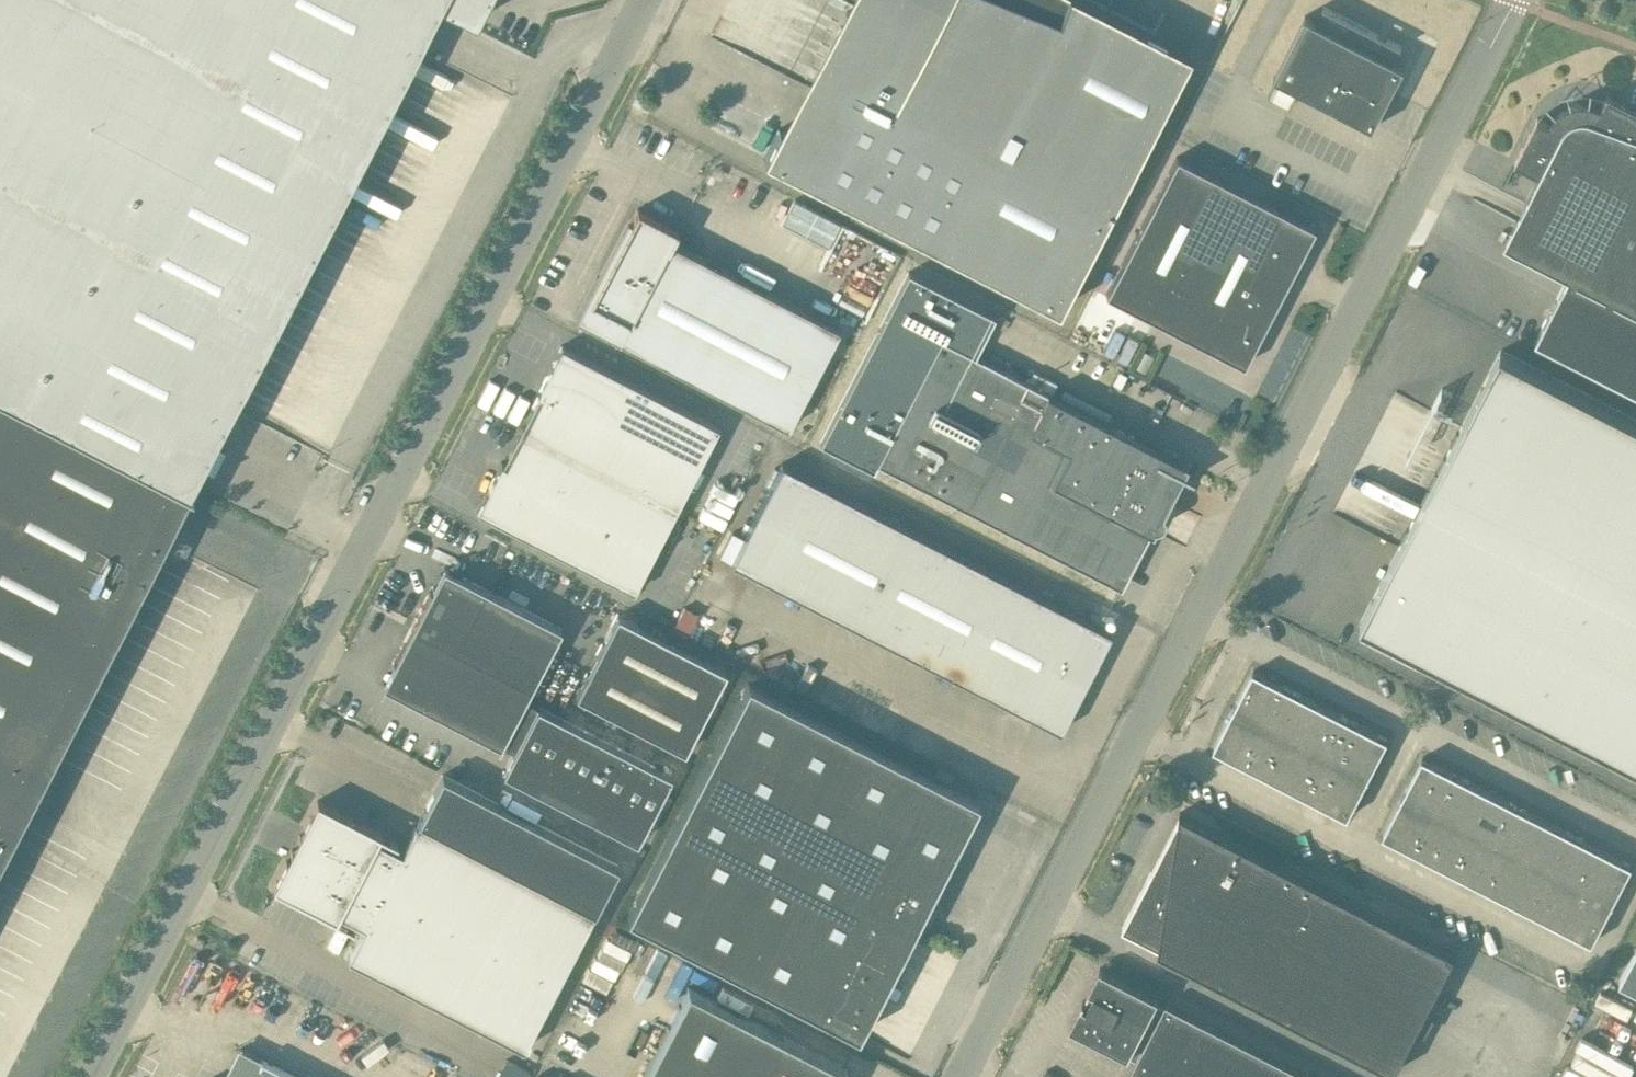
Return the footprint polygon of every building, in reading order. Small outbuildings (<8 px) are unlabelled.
[(188,487),(192,489),(192,488),(188,486),(439,0),(0,0),(0,851),(188,487)] [(476,19),(486,0),(439,0),(476,19)] [(869,1),(799,137),(779,127),(764,156),(1058,308),(1189,52),(1088,0),(1040,0),(1037,7),(1020,0),(867,0),(869,1)] [(1232,13),(1238,0),(1222,0),(1219,7),(1232,13)] [(1405,65),(1306,14),(1275,75),(1374,126),(1405,65)] [(1505,241),(1569,274),(1536,338),(1635,389),(1635,108),(1608,94),(1602,105),(1599,103),(1596,102),(1592,101),(1588,101),(1585,100),(1581,101),(1578,101),(1574,102),(1571,103),(1567,104),(1564,106),(1561,108),(1558,110),(1556,113),(1553,116),(1551,118),(1549,122),(1538,116),(1516,160),(1540,173),(1526,201),(1542,210),(1533,227),(1517,219),(1505,241)] [(1314,226),(1176,155),(1105,293),(1243,363),(1314,226)] [(795,198),(783,221),(829,246),(841,223),(795,198)] [(678,228),(637,207),(601,278),(597,276),(576,317),(619,339),(788,426),(839,327),(672,240),(678,228)] [(1187,462),(976,354),(996,316),(909,271),(821,443),(876,471),(880,463),(1120,586),(1150,529),(1152,530),(1154,526),(1156,525),(1157,525),(1159,524),(1161,523),(1162,521),(1163,520),(1164,519),(1164,517),(1164,515),(1164,513),(1163,512),(1162,510),(1182,472),(1192,477),(1192,475),(1182,470),(1187,462)] [(865,319),(876,298),(860,290),(849,311),(865,319)] [(519,425),(676,506),(718,424),(561,344),(519,425)] [(1463,424),(1431,485),(1635,590),(1635,418),(1501,349),(1463,424)] [(676,506),(519,425),(477,508),(634,589),(676,506)] [(1110,630),(782,462),(731,560),(1060,729),(1062,725),(1038,713),(1055,680),(1075,690),(1105,632),(1108,634),(1110,630)] [(1431,485),(1361,621),(1635,762),(1635,590),(1431,485)] [(444,566),(413,625),(531,685),(561,627),(444,566)] [(726,669),(617,613),(576,693),(684,750),(726,669)] [(524,698),(531,685),(413,625),(383,683),(500,744),(502,742),(515,749),(504,770),(637,838),(671,772),(538,703),(537,705),(524,698)] [(1234,708),(1273,727),(1293,689),(1254,669),(1234,708)] [(978,799),(748,681),(628,914),(858,1033),(978,799)] [(1321,703),(1293,689),(1273,727),(1301,742),(1321,703)] [(1321,703),(1301,742),(1329,757),(1349,718),(1321,703)] [(1253,766),(1273,727),(1234,708),(1214,746),(1253,766)] [(1349,718),(1329,757),(1368,776),(1388,738),(1349,718)] [(1253,766),(1281,781),(1301,742),(1273,727),(1253,766)] [(1281,781),(1309,795),(1329,757),(1301,742),(1281,781)] [(1403,794),(1442,814),(1462,775),(1423,756),(1403,794)] [(1368,776),(1329,757),(1309,795),(1348,815),(1368,776)] [(618,864),(442,773),(402,850),(377,837),(380,833),(397,842),(398,840),(317,799),(273,885),(353,927),(354,925),(337,916),(339,911),(364,924),(348,956),(524,1047),(618,864)] [(1490,790),(1462,775),(1442,814),(1470,829),(1490,790)] [(1498,843),(1519,805),(1490,790),(1470,829),(1498,843)] [(1422,853),(1442,814),(1403,794),(1383,833),(1422,853)] [(1547,819),(1519,805),(1498,843),(1527,858),(1547,819)] [(1456,952),(1181,811),(1180,815),(1123,926),(1160,945),(1159,949),(1395,1070),(1456,952)] [(1422,853),(1450,868),(1470,829),(1442,814),(1422,853)] [(1555,873),(1575,834),(1547,819),(1527,858),(1555,873)] [(1470,829),(1450,868),(1478,882),(1498,843),(1470,829)] [(1604,848),(1575,834),(1555,873),(1584,887),(1604,848)] [(1478,882),(1507,897),(1527,858),(1498,843),(1478,882)] [(1604,848),(1584,887),(1612,902),(1632,863),(1604,848)] [(1527,858),(1507,897),(1535,911),(1555,873),(1527,858)] [(1535,911),(1564,926),(1584,887),(1555,873),(1535,911)] [(1612,902),(1584,887),(1564,926),(1592,941),(1612,902)] [(1620,980),(1635,988),(1635,950),(1620,980)] [(1101,966),(1090,987),(1096,990),(1087,1006),(1082,1003),(1070,1025),(1136,1059),(1127,1076),(1316,1076),(1167,1000),(1164,1005),(1156,1001),(1159,996),(1101,966)] [(688,985),(641,1076),(841,1076),(847,1066),(688,985)] [(1597,1007),(1562,1076),(1635,1076),(1635,1027),(1597,1007)] [(261,1057),(251,1076),(301,1076),(261,1057)]
